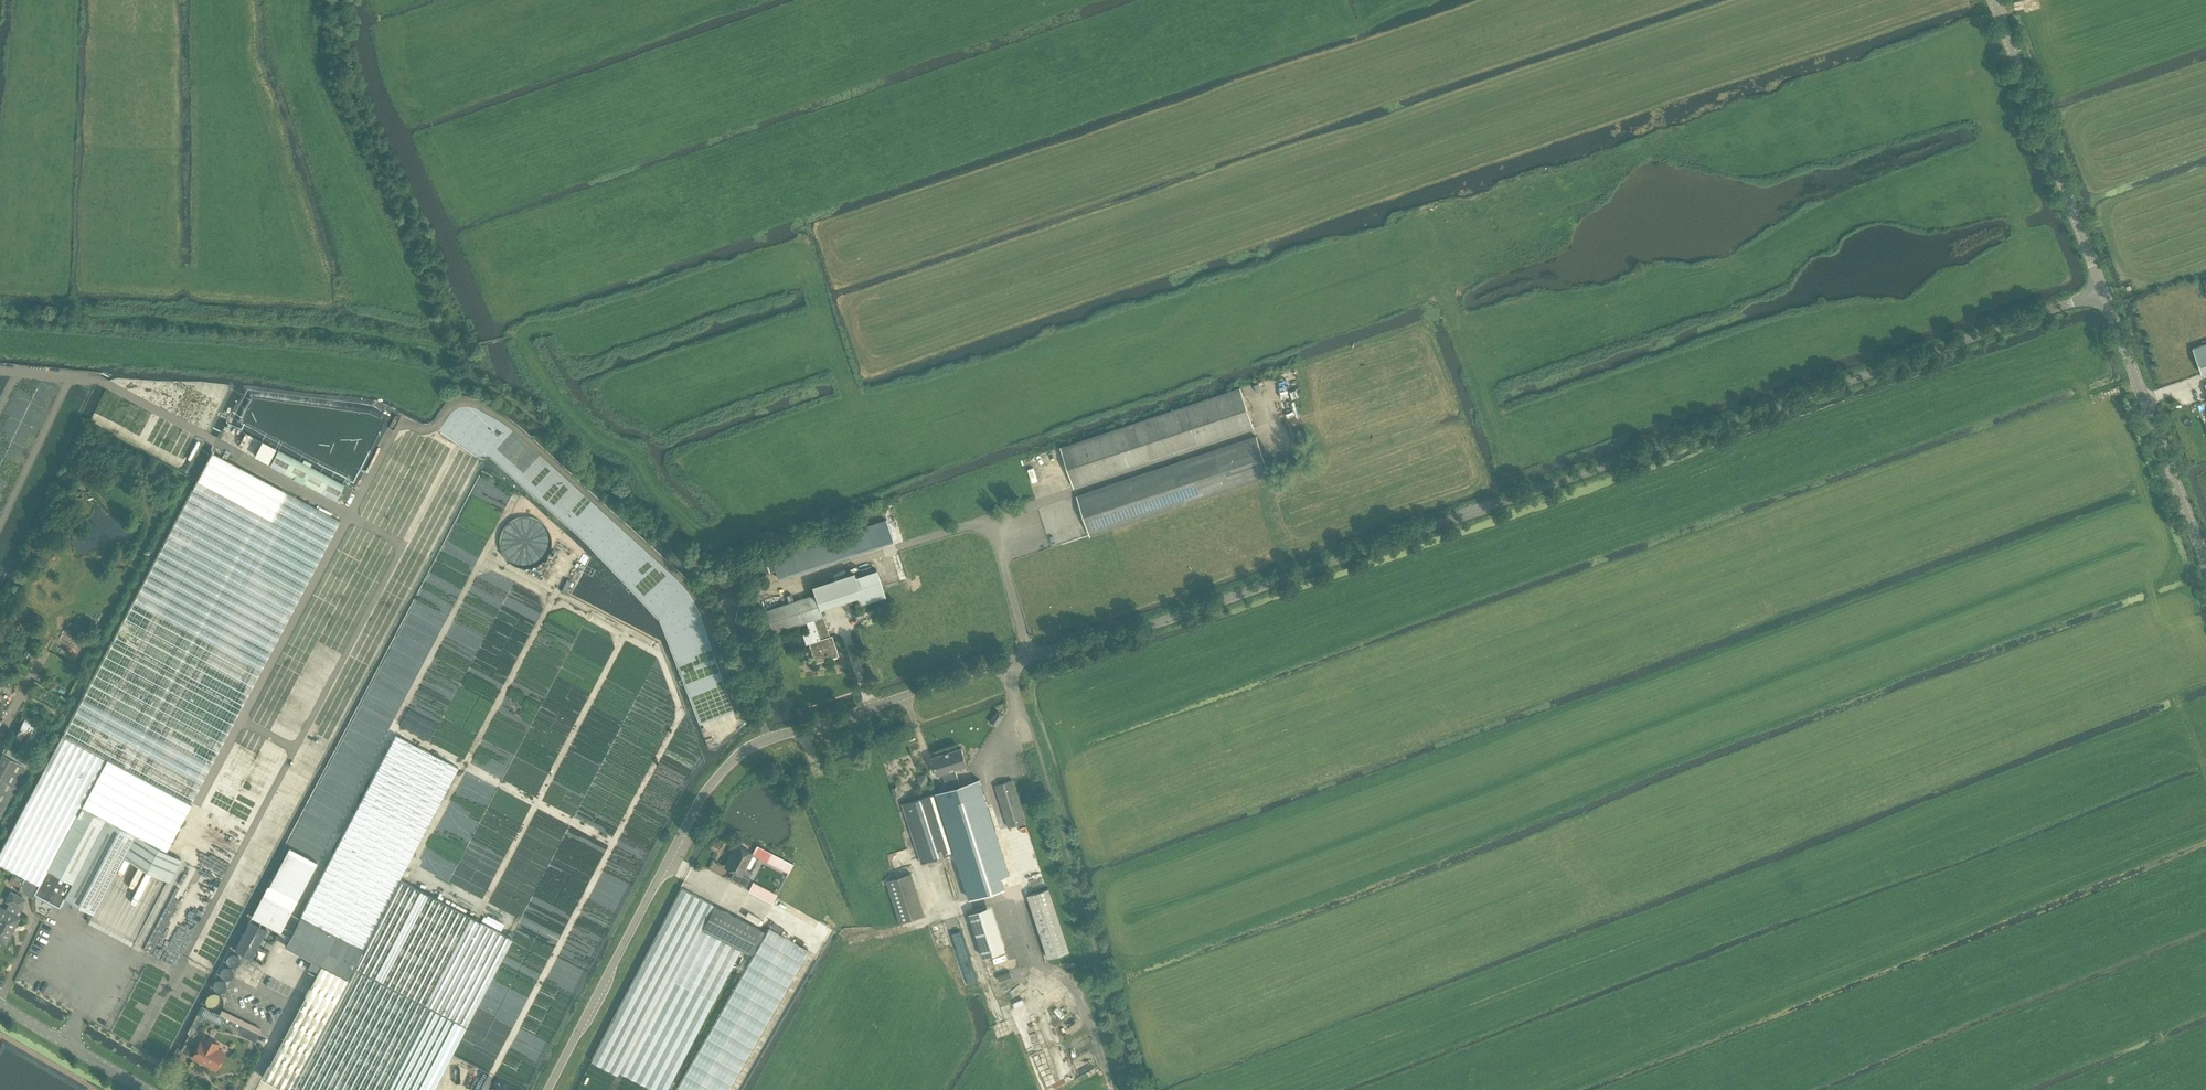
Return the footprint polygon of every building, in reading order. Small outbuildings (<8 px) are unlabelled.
[(1074,485),(1254,425),(1241,386),(1061,446),(1074,485)] [(1256,436),(1077,496),(1090,535),(1269,475),(1256,436)] [(283,473),(322,493),(336,500),(338,496),(346,500),(352,488),(344,484),(344,485),(330,478),(291,457),(278,450),(270,465),(283,473)] [(63,734),(62,734),(36,783),(0,851),(0,865),(4,867),(25,878),(39,885),(34,894),(59,907),(64,898),(93,914),(123,857),(168,881),(180,859),(166,851),(192,803),(341,521),(213,453),(63,734)] [(753,560),(755,566),(757,571),(759,575),(775,570),(777,577),(792,572),(834,558),(892,539),(886,519),(827,538),(785,553),(770,558),(769,555),(753,560)] [(885,595),(876,569),(855,576),(853,571),(811,585),(814,593),(763,611),(770,633),(806,621),(809,630),(802,632),(806,644),(809,643),(815,663),(838,655),(832,635),(829,636),(819,608),(858,595),(861,604),(885,595)] [(997,711),(990,721),(996,726),(1004,715),(997,711)] [(40,731),(23,721),(13,737),(31,748),(40,731)] [(321,964),(304,997),(262,1077),(287,1089),(431,1089),(466,1022),(511,937),(399,879),(458,768),(395,735),(300,916),(284,946),(321,964)] [(16,786),(32,756),(7,742),(0,754),(0,816),(16,786)] [(947,789),(902,804),(921,862),(955,852),(970,898),(1004,887),(1001,876),(1009,873),(979,779),(960,785),(955,768),(967,764),(961,748),(932,757),(938,774),(942,772),(947,789)] [(1008,828),(1019,824),(1021,832),(1026,830),(1024,822),(1026,822),(1012,780),(995,786),(1008,828)] [(745,886),(748,879),(741,875),(752,854),(736,846),(724,866),(735,872),(731,879),(745,886)] [(289,847),(266,891),(265,891),(251,917),(280,931),(316,862),(289,847)] [(900,923),(924,916),(911,874),(887,882),(900,923)] [(32,898),(34,894),(39,885),(25,878),(24,880),(18,891),(32,898)] [(752,882),(748,891),(754,894),(758,886),(752,882)] [(1048,958),(1069,951),(1048,888),(1027,895),(1048,958)] [(592,1062),(618,1075),(620,1071),(627,1075),(627,1076),(654,1089),(668,1089),(740,949),(747,952),(753,955),(675,1089),(727,1089),(808,950),(769,927),(766,933),(759,929),(681,889),(592,1062)] [(19,918),(18,917),(23,909),(20,907),(25,900),(12,893),(7,901),(10,903),(6,911),(0,907),(0,941),(5,944),(19,918)] [(969,913),(984,957),(1006,950),(992,905),(969,913)] [(251,958),(266,928),(250,920),(235,949),(251,958)] [(224,1016),(202,1006),(198,1015),(220,1025),(224,1016)] [(259,1033),(242,1025),(239,1033),(255,1041),(259,1033)] [(215,1068),(223,1052),(215,1048),(218,1043),(203,1035),(201,1041),(199,1040),(191,1056),(215,1068)] [(188,1044),(184,1052),(190,1055),(194,1047),(188,1044)]
